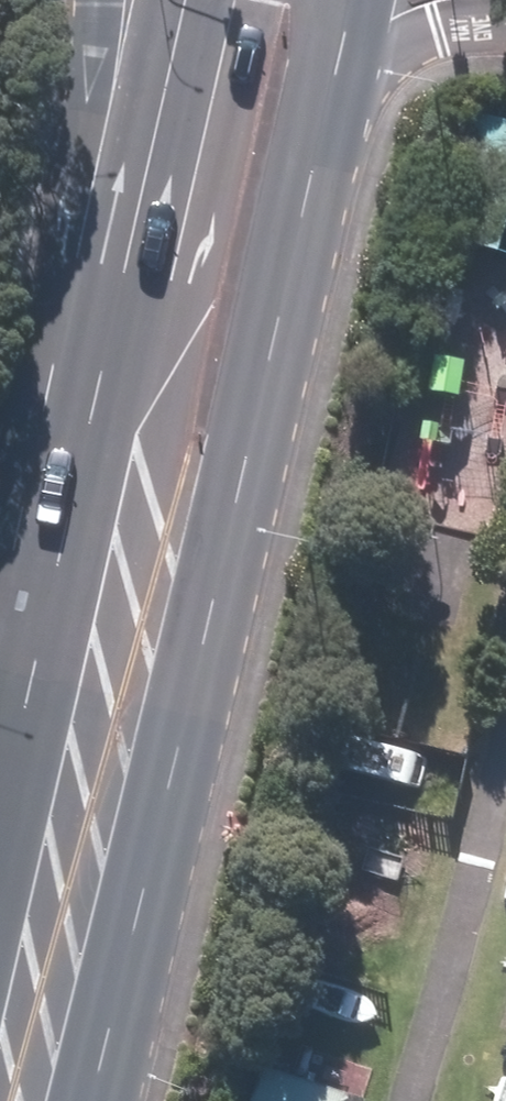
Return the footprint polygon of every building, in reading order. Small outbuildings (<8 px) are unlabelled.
[(447,237),(505,254),(505,128),(481,121),(447,237)] [(394,918),(409,858),(328,839),(313,900),(394,918)] [(260,1083),(255,1100),(323,1100),(260,1083)]
